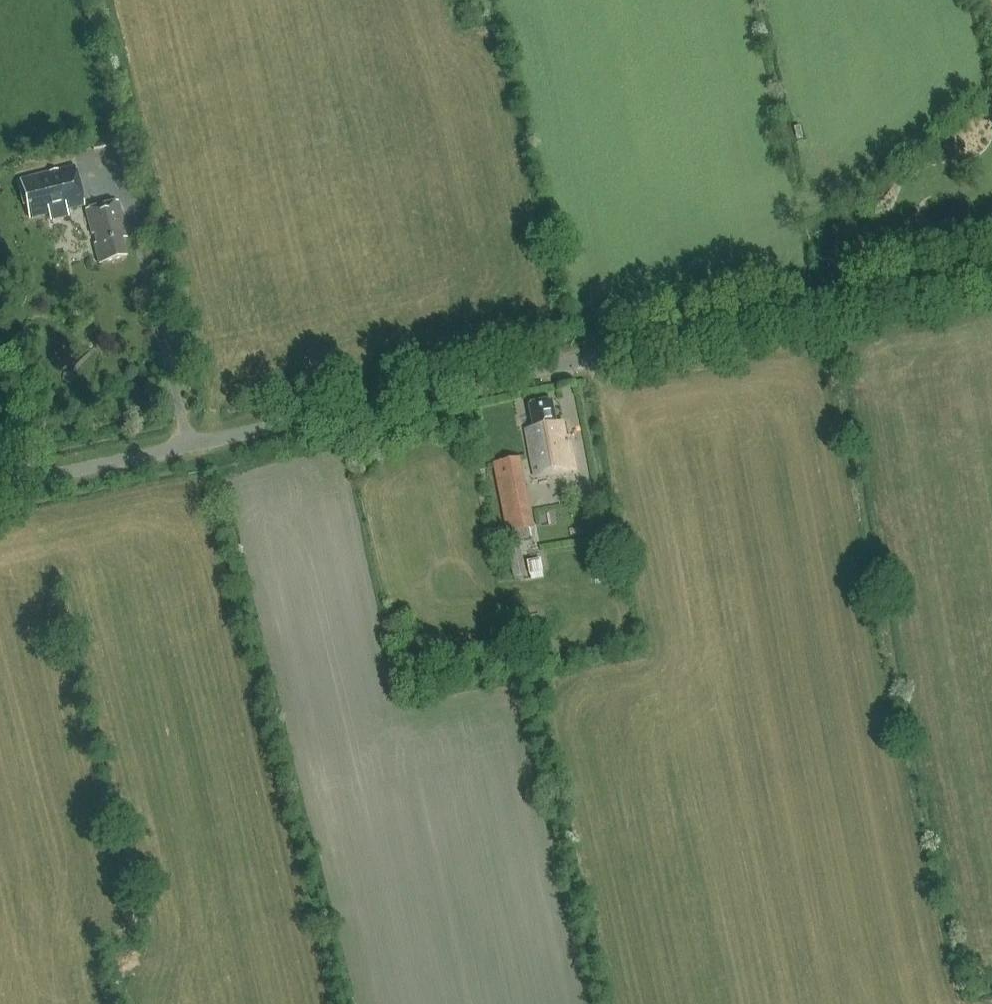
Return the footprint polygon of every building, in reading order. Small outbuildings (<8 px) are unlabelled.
[(85,206),(74,165),(20,179),(30,220),(85,206)] [(91,235),(93,235),(96,244),(93,245),(98,265),(127,258),(122,240),(128,239),(119,202),(84,210),(91,235)] [(532,479),(574,470),(567,438),(564,438),(561,424),(556,425),(551,403),(526,409),(531,432),(522,434),(532,479)] [(531,529),(535,529),(521,458),(493,463),(514,577),(525,575),(518,541),(532,538),(531,529)] [(540,559),(538,547),(526,549),(528,562),(530,575),(544,572),(542,559),(540,559)]
